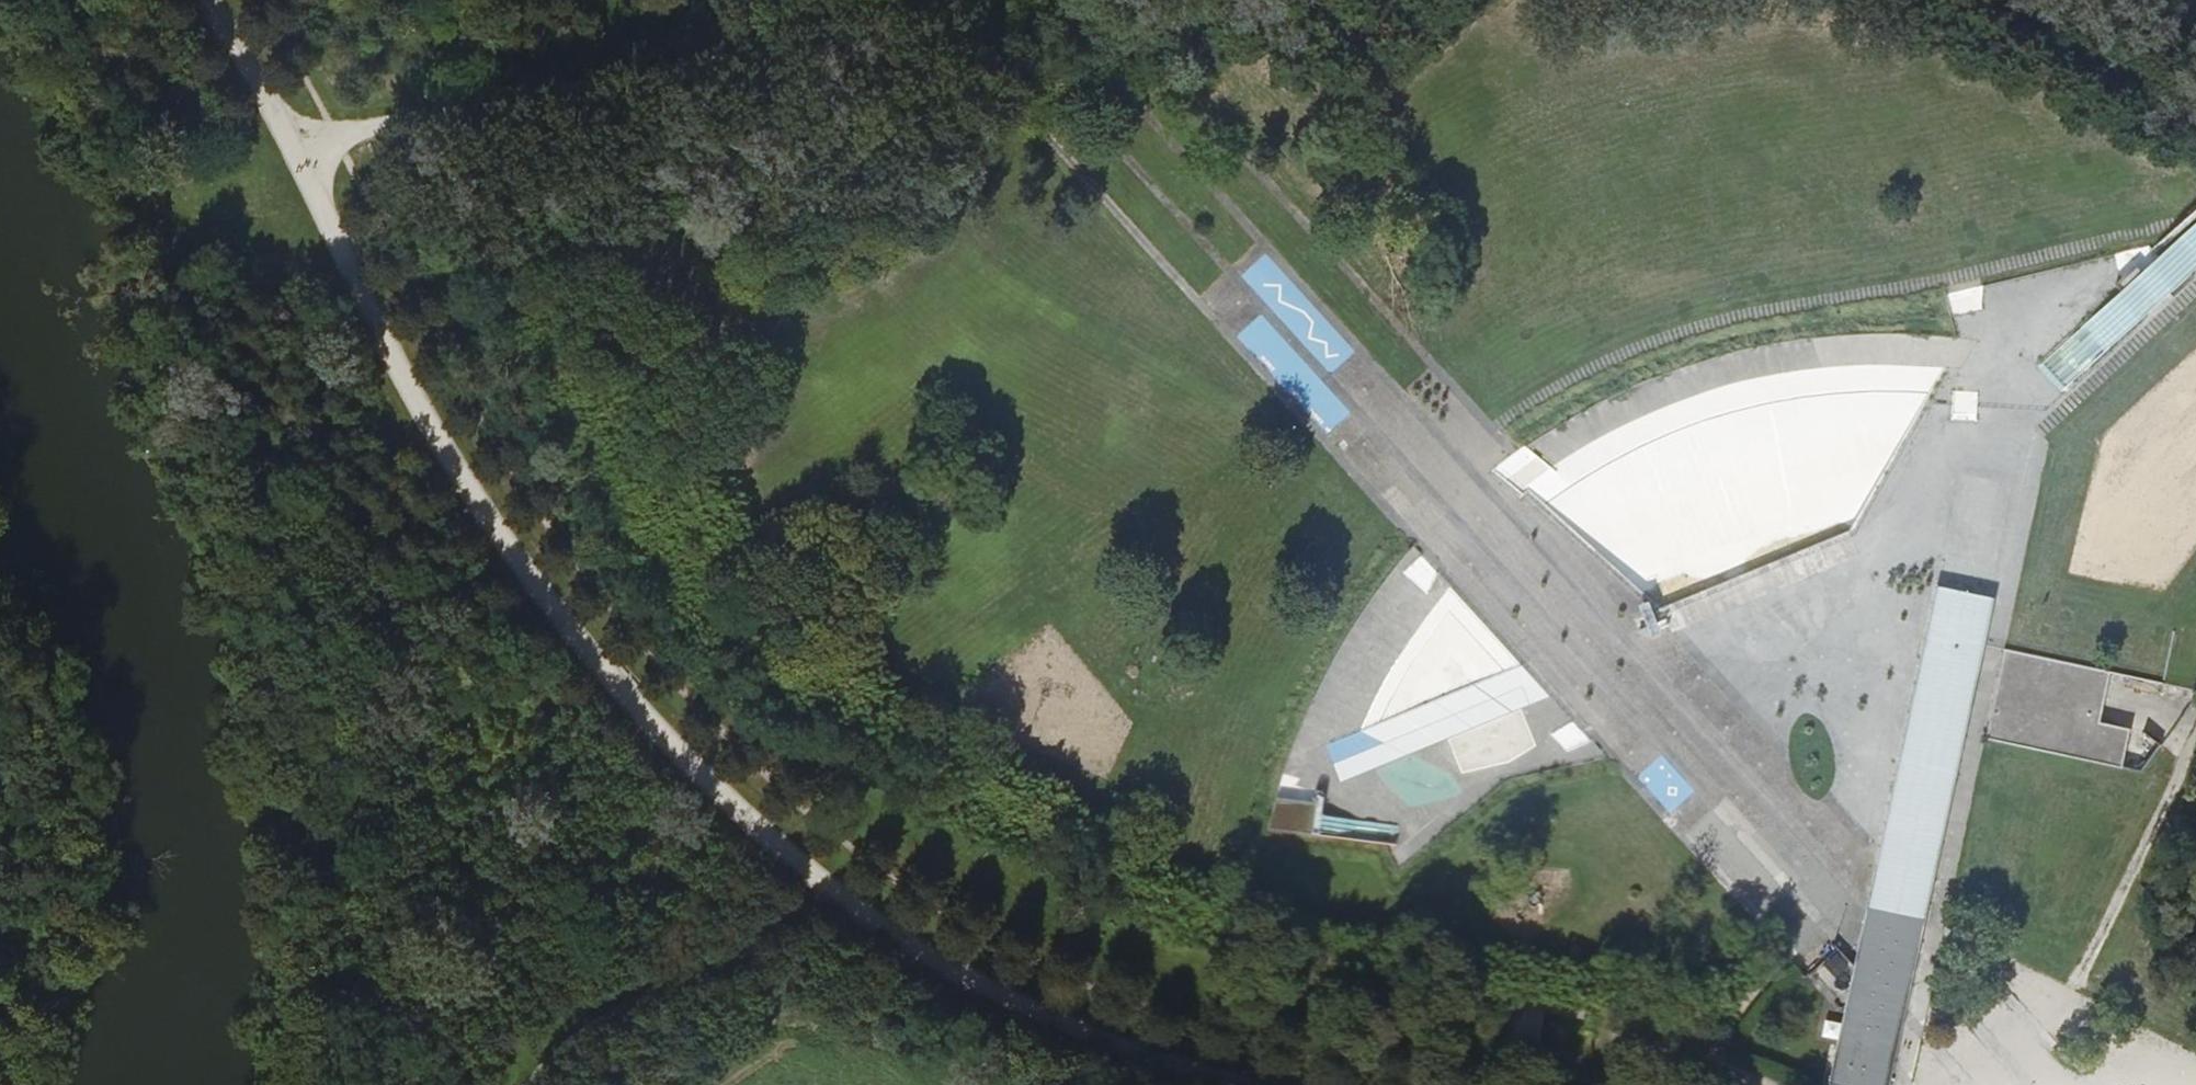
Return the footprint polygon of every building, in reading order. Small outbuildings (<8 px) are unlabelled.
[(2038,367),(2061,392),(2195,267),(2195,221),(2038,367)] [(1958,472),(1936,585),(1990,597),(2013,483),(1958,472)] [(1936,585),(1862,934),(1854,967),(1829,1084),(1835,1084),(1889,1084),(1915,960),(1983,645),(1993,598),(1990,597),(1936,585)] [(2110,672),(2005,650),(1986,740),(2121,769),(2129,730),(2099,724),(2110,672)] [(1396,844),(1397,827),(1323,817),(1325,799),(1320,799),(1319,807),(1317,807),(1313,836),(1321,837),(1321,834),(1396,844)] [(1546,1002),(1498,993),(1486,1056),(1534,1065),(1546,1002)]
